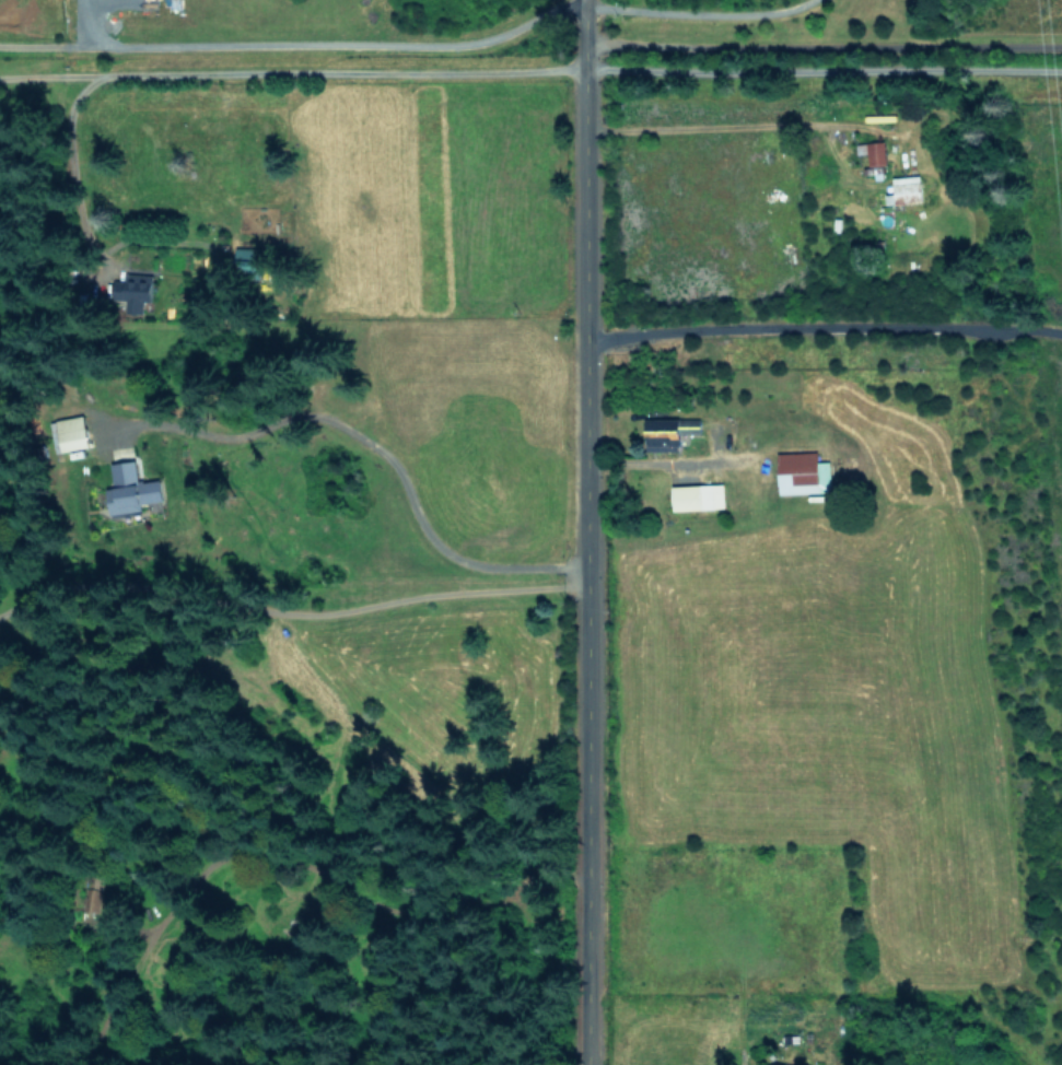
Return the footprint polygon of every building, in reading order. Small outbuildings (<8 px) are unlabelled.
[(869,166),(886,164),(884,140),(866,142),(869,166)] [(892,177),(893,194),(886,195),(886,204),(921,202),(920,175),(892,177)] [(258,248),(236,247),(236,265),(258,265),(258,248)] [(152,273),(122,272),(122,280),(117,280),(116,300),(137,301),(137,311),(150,312),(152,273)] [(681,450),(680,434),(699,433),(699,418),(682,418),(645,418),(646,450),(681,450)] [(829,461),(817,461),(817,451),(778,453),(779,493),(830,492),(829,461)] [(672,510),(724,508),(723,484),(671,486),(672,510)]
